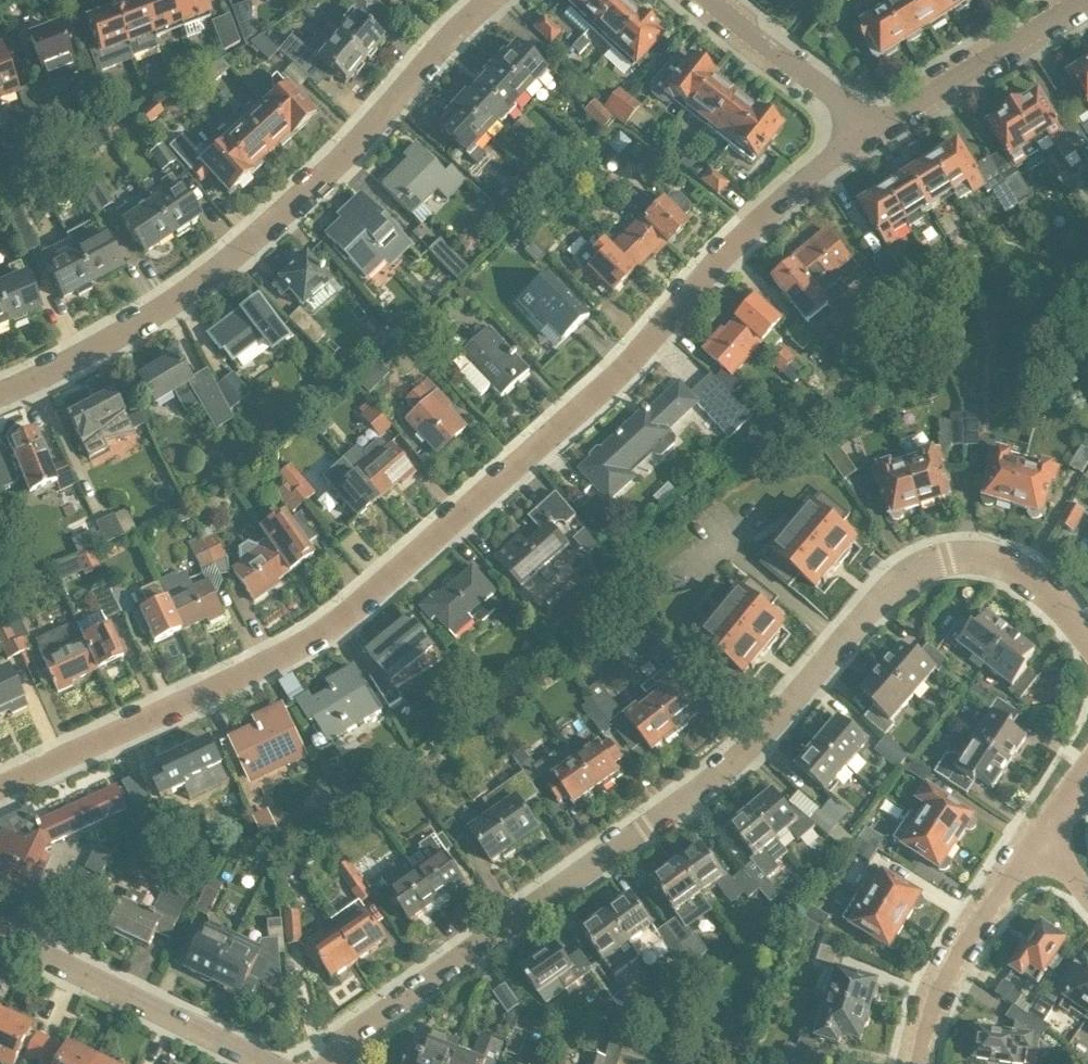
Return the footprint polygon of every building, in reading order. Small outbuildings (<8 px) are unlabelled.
[(159,48),(154,34),(141,0),(128,5),(125,2),(113,6),(127,44),(132,58),(159,48)] [(180,25),(171,0),(141,0),(154,34),(180,25)] [(180,25),(185,38),(203,31),(198,18),(208,14),(203,0),(171,0),(180,25)] [(351,13),(343,22),(347,26),(335,40),(363,64),(366,59),(369,62),(375,54),(373,52),(383,40),(361,21),(367,14),(373,8),(364,0),(349,0),(355,6),(350,12),(351,13)] [(591,26),(616,0),(573,0),(569,5),(591,26)] [(591,26),(613,46),(639,18),(619,0),(616,0),(591,26)] [(906,42),(886,10),(885,10),(879,0),(875,0),(856,12),(864,24),(857,28),(868,46),(874,42),(883,56),(885,55),(886,58),(898,50),(896,48),(906,42)] [(902,1),(886,10),(906,42),(908,41),(910,43),(921,36),(920,33),(929,27),(912,0),(901,0),(902,1)] [(954,12),(946,0),(912,0),(929,27),(932,26),(934,29),(946,22),(944,19),(954,12)] [(954,12),(956,11),(958,14),(970,7),(967,4),(974,0),(946,0),(954,12)] [(101,54),(127,44),(113,6),(103,10),(103,14),(88,20),(101,54)] [(639,18),(613,46),(635,66),(661,38),(654,32),(657,29),(642,15),(639,18)] [(230,16),(212,23),(223,53),(240,44),(230,16)] [(246,46),(250,44),(259,37),(252,17),(237,23),(246,46)] [(560,34),(542,18),(534,28),(553,45),(560,34)] [(59,27),(29,38),(46,83),(76,72),(59,27)] [(279,51),(278,50),(273,46),(262,35),(259,37),(250,44),(269,62),(279,51)] [(363,64),(335,40),(329,47),(325,43),(314,56),(291,35),(278,50),(279,51),(318,88),(326,78),(330,82),(335,76),(345,84),(354,74),(356,76),(363,68),(360,66),(363,64)] [(580,55),(589,44),(582,37),(572,48),(580,55)] [(493,63),(524,93),(537,80),(539,83),(547,74),(517,45),(506,56),(503,53),(493,63)] [(17,94),(0,49),(0,100),(17,94)] [(691,57),(682,68),(670,59),(650,82),(650,83),(649,85),(649,87),(648,88),(649,90),(649,92),(650,93),(652,96),(653,97),(655,98),(657,100),(661,102),(664,103),(665,103),(666,103),(668,103),(670,102),(674,97),(688,108),(714,75),(691,57)] [(195,60),(180,65),(167,70),(170,79),(197,69),(195,60)] [(1078,66),(1080,69),(1070,75),(1083,96),(1070,104),(1087,133),(1087,60),(1078,66)] [(512,105),(524,93),(493,63),(483,73),(487,77),(477,87),(507,117),(516,109),(512,105)] [(215,79),(206,68),(198,73),(209,85),(215,79)] [(278,94),(263,107),(288,135),(290,134),(293,137),(315,117),(277,75),(272,80),(272,88),(278,94)] [(714,75),(688,108),(710,126),(734,95),(712,79),(715,75),(714,75)] [(203,93),(210,87),(200,76),(193,82),(203,93)] [(32,87),(18,92),(28,118),(42,113),(32,87)] [(157,87),(144,91),(147,100),(160,95),(157,87)] [(501,123),(507,117),(477,87),(468,97),(465,94),(454,105),(485,134),(498,121),(501,123)] [(223,102),(229,96),(224,90),(218,96),(223,102)] [(614,117),(629,99),(618,91),(604,109),(614,117)] [(1028,101),(1026,98),(1011,108),(1038,152),(1039,151),(1033,142),(1047,133),(1054,145),(1056,144),(1066,161),(1081,151),(1087,162),(1087,142),(1078,126),(1070,131),(1050,99),(1044,103),(1039,94),(1028,101)] [(734,95),(710,126),(732,143),(758,110),(757,109),(755,112),(734,95)] [(239,106),(229,96),(223,102),(232,113),(239,106)] [(629,99),(614,117),(625,125),(640,108),(629,99)] [(110,116),(126,110),(122,100),(106,106),(110,116)] [(151,124),(164,112),(155,102),(141,113),(151,124)] [(594,102),(585,111),(603,130),(612,121),(594,102)] [(474,146),(485,134),(454,105),(445,114),(449,117),(438,128),(469,157),(476,149),(474,146)] [(268,154),(288,135),(263,107),(243,125),(268,154)] [(1038,152),(1011,108),(997,116),(999,119),(989,125),(1015,167),(1038,152)] [(58,110),(44,116),(53,141),(67,136),(58,110)] [(758,110),(732,143),(754,161),(781,127),(758,110)] [(523,117),(517,124),(527,133),(533,126),(523,117)] [(520,140),(527,133),(517,124),(510,131),(520,140)] [(249,171),(268,154),(243,125),(224,144),(217,136),(216,137),(250,176),(252,174),(249,171)] [(620,134),(609,145),(620,156),(631,144),(620,134)] [(230,194),(250,176),(216,137),(204,149),(201,145),(192,153),(230,194)] [(666,143),(660,151),(669,158),(676,150),(666,143)] [(958,144),(947,151),(945,148),(931,157),(952,192),(953,192),(957,199),(973,189),(975,191),(983,186),(958,144)] [(162,145),(151,153),(162,169),(175,160),(162,145)] [(409,160),(382,186),(412,215),(438,189),(448,199),(465,182),(451,169),(445,175),(415,145),(404,156),(409,160)] [(952,192),(931,157),(918,166),(919,168),(909,175),(931,211),(941,205),(938,201),(952,192)] [(987,158),(977,165),(990,186),(1000,179),(987,158)] [(83,179),(101,210),(114,203),(88,161),(77,169),(83,179)] [(710,171),(701,181),(718,194),(727,185),(710,171)] [(1019,174),(1005,183),(1018,203),(1026,198),(1032,194),(1019,174)] [(909,175),(899,181),(898,178),(883,187),(904,222),(921,212),(923,216),(931,211),(909,175)] [(151,205),(171,236),(200,217),(172,176),(162,183),(168,193),(151,205)] [(91,216),(101,210),(83,179),(73,185),(91,216)] [(1006,213),(1015,208),(1019,205),(1018,203),(1005,183),(992,191),(1006,213)] [(502,186),(493,196),(513,215),(522,204),(502,186)] [(616,194),(625,202),(631,195),(623,187),(616,194)] [(904,222),(883,187),(871,194),(873,197),(861,204),(887,246),(896,240),(890,231),(904,222)] [(634,192),(631,195),(625,202),(640,218),(667,245),(687,225),(681,219),(688,212),(688,205),(677,194),(671,195),(664,202),(663,201),(652,211),(634,192)] [(618,209),(625,202),(616,194),(609,200),(618,209)] [(326,235),(362,273),(367,278),(383,263),(388,268),(410,248),(364,199),(326,235)] [(21,240),(27,253),(39,247),(17,200),(5,205),(21,240)] [(145,254),(171,236),(151,205),(135,215),(128,205),(118,212),(125,222),(124,223),(145,254)] [(655,257),(667,245),(640,218),(609,249),(602,242),(600,244),(631,275),(651,254),(655,257)] [(105,235),(104,235),(96,219),(66,234),(75,250),(92,283),(122,268),(105,235)] [(533,242),(545,255),(558,244),(540,224),(528,235),(533,242)] [(822,296),(835,285),(840,292),(861,281),(865,277),(827,230),(794,257),(797,261),(794,263),(822,296)] [(440,239),(428,250),(458,282),(471,270),(440,239)] [(15,258),(27,253),(21,240),(9,246),(15,258)] [(536,263),(545,255),(533,242),(525,251),(536,263)] [(613,293),(631,275),(600,244),(595,250),(589,244),(572,260),(585,273),(589,270),(613,293)] [(75,250),(57,259),(51,248),(40,254),(46,265),(45,265),(63,299),(92,283),(75,250)] [(876,262),(890,286),(904,277),(890,254),(876,262)] [(937,261),(944,273),(956,266),(949,254),(937,261)] [(289,290),(303,306),(330,282),(306,255),(273,284),(283,296),(289,290)] [(825,300),(822,296),(794,263),(773,280),(800,313),(803,312),(808,314),(825,300)] [(10,322),(40,309),(26,275),(25,275),(20,264),(9,268),(14,280),(0,286),(0,297),(10,322)] [(548,274),(518,302),(543,330),(547,326),(561,342),(587,317),(548,274)] [(453,290),(463,300),(468,295),(458,285),(453,290)] [(10,322),(0,297),(0,330),(8,327),(7,323),(10,322)] [(257,298),(208,335),(219,350),(221,349),(233,364),(234,363),(240,370),(233,375),(238,381),(273,354),(272,353),(288,341),(257,298)] [(738,320),(762,342),(780,357),(779,358),(801,377),(807,370),(795,360),(795,358),(786,350),(785,351),(778,345),(782,340),(773,331),(782,322),(757,299),(738,320)] [(299,308),(289,319),(315,346),(326,335),(324,333),(323,334),(320,331),(321,330),(299,308)] [(837,314),(845,324),(852,318),(844,308),(837,314)] [(838,330),(845,324),(837,314),(829,320),(838,330)] [(743,384),(733,375),(762,342),(738,320),(726,332),(723,329),(705,350),(725,368),(715,378),(733,396),(743,384)] [(810,340),(795,325),(787,334),(802,348),(810,340)] [(471,363),(461,372),(481,394),(491,385),(501,396),(528,371),(488,327),(461,352),(471,363)] [(186,410),(202,401),(216,428),(231,419),(228,412),(216,389),(209,376),(193,385),(176,356),(139,378),(154,403),(175,391),(186,410)] [(801,377),(779,358),(773,364),(795,384),(801,377)] [(351,364),(340,373),(347,381),(357,372),(351,364)] [(369,398),(388,377),(378,368),(359,389),(369,398)] [(697,403),(711,418),(718,426),(741,405),(733,396),(715,378),(711,374),(690,394),(680,383),(641,420),(638,417),(604,448),(599,447),(592,453),(591,461),(597,468),(588,477),(610,500),(634,478),(621,465),(646,442),(660,457),(677,441),(667,430),(697,403)] [(228,412),(245,398),(249,396),(238,381),(233,375),(217,387),(216,389),(228,412)] [(426,380),(405,399),(416,411),(406,420),(437,454),(466,428),(448,408),(450,406),(426,380)] [(113,392),(66,416),(80,443),(88,458),(106,448),(102,440),(135,434),(127,418),(113,392)] [(965,403),(965,421),(965,446),(980,446),(980,421),(979,421),(979,403),(965,403)] [(381,435),(391,426),(373,406),(364,415),(381,435)] [(138,414),(128,419),(132,428),(142,423),(138,414)] [(941,446),(965,446),(965,421),(941,422),(941,446)] [(9,458),(4,447),(0,445),(0,490),(1,490),(16,484),(18,480),(23,477),(30,494),(56,483),(60,491),(75,484),(66,463),(51,469),(34,430),(19,436),(13,434),(9,445),(14,456),(9,458)] [(762,434),(751,431),(748,442),(759,446),(762,434)] [(992,465),(983,496),(983,500),(984,501),(986,503),(988,503),(990,504),(992,503),(994,503),(995,501),(996,500),(1012,505),(1023,461),(1025,461),(1030,444),(997,434),(988,464),(992,465)] [(836,440),(824,449),(845,480),(857,472),(836,440)] [(377,441),(365,452),(356,446),(342,459),(344,460),(353,471),(353,470),(378,499),(400,480),(403,484),(415,474),(390,444),(387,447),(382,441),(377,441)] [(1087,466),(1087,450),(1082,446),(1070,467),(1082,475),(1087,466)] [(905,462),(919,505),(936,500),(937,503),(939,506),(943,507),(946,506),(949,504),(949,502),(950,500),(950,496),(940,465),(945,464),(941,451),(905,462)] [(378,499),(353,470),(353,471),(344,460),(323,478),(335,491),(334,492),(357,518),(378,499)] [(1023,461),(1012,505),(1030,510),(1030,513),(1031,515),(1033,516),(1035,517),(1037,517),(1039,517),(1040,516),(1042,513),(1051,482),(1056,484),(1059,471),(1025,461),(1023,461)] [(881,483),(891,514),(892,518),(893,519),(895,520),(898,521),(900,520),(903,517),(904,516),(904,514),(903,510),(919,505),(905,462),(873,472),(877,485),(881,483)] [(315,492),(291,466),(290,465),(280,474),(288,484),(304,502),(315,492)] [(227,482),(219,487),(224,495),(232,491),(227,482)] [(304,502),(288,484),(277,494),(292,512),(304,502)] [(557,492),(545,503),(566,526),(578,516),(557,492)] [(839,528),(849,516),(823,493),(762,564),(789,587),(800,575),(816,588),(822,581),(825,583),(851,551),(849,549),(855,542),(839,528)] [(566,526),(545,503),(530,516),(543,531),(529,543),(521,535),(495,558),(522,588),(570,546),(558,533),(566,526)] [(1071,503),(1059,524),(1074,532),(1085,511),(1071,503)] [(189,521),(184,509),(174,513),(179,525),(189,521)] [(271,543),(291,571),(312,557),(305,546),(316,538),(299,514),(288,522),(283,514),(260,530),(267,539),(270,544),(271,543)] [(123,535),(114,515),(96,523),(106,543),(123,535)] [(92,533),(73,542),(79,556),(98,546),(92,533)] [(189,541),(191,545),(202,540),(200,535),(189,541)] [(214,535),(202,540),(219,573),(228,570),(226,557),(224,557),(214,535)] [(265,589),(291,571),(271,543),(270,544),(267,539),(255,547),(247,543),(239,548),(240,565),(233,570),(254,601),(267,593),(265,589)] [(217,580),(219,573),(202,540),(191,545),(205,576),(217,580)] [(91,552),(78,559),(88,580),(102,573),(91,552)] [(473,567),(424,610),(433,621),(437,618),(453,636),(458,631),(459,631),(463,632),(472,624),(478,625),(496,609),(488,600),(496,593),(473,567)] [(166,599),(181,631),(208,619),(209,622),(223,616),(207,582),(193,588),(185,571),(173,576),(172,574),(158,581),(159,583),(158,583),(166,600),(166,599)] [(752,668),(779,637),(777,634),(783,627),(767,613),(777,601),(750,578),(690,649),(717,672),(728,660),(744,673),(750,666),(752,668)] [(109,584),(119,607),(121,612),(130,608),(117,580),(109,584)] [(119,607),(109,584),(97,589),(107,612),(119,607)] [(155,643),(181,631),(166,599),(166,600),(141,611),(155,643)] [(959,645),(986,666),(1011,633),(987,614),(976,629),(962,618),(945,639),(957,648),(959,645)] [(22,653),(16,641),(6,619),(0,621),(0,643),(7,659),(22,653)] [(376,686),(388,706),(390,710),(404,702),(395,688),(439,662),(434,652),(435,650),(426,638),(427,637),(412,619),(370,654),(384,671),(389,678),(376,686)] [(70,682),(97,669),(82,638),(83,638),(75,621),(34,640),(58,692),(72,686),(70,682)] [(108,626),(83,638),(82,638),(97,669),(123,658),(108,626)] [(1036,652),(1011,633),(986,666),(1013,686),(1010,690),(1021,699),(1038,677),(1024,667),(1036,652)] [(16,641),(22,653),(31,649),(25,637),(16,641)] [(646,694),(649,698),(677,733),(688,724),(687,723),(700,712),(673,678),(685,669),(661,639),(647,650),(663,669),(641,687),(646,694)] [(881,671),(912,697),(936,670),(939,673),(949,663),(928,645),(917,658),(902,646),(881,671)] [(388,706),(376,686),(369,690),(355,667),(331,682),(335,689),(314,702),(310,695),(299,701),(325,745),(388,706)] [(912,697),(881,671),(863,692),(876,704),(865,717),(885,735),(895,724),(892,721),(912,697)] [(11,709),(13,713),(27,707),(11,672),(0,677),(0,714),(11,709)] [(611,723),(622,713),(623,713),(608,694),(598,682),(586,691),(589,695),(590,695),(593,699),(611,723)] [(666,742),(677,733),(649,698),(646,694),(633,705),(635,709),(625,717),(652,751),(665,741),(666,742)] [(611,723),(593,699),(590,695),(589,695),(584,699),(587,703),(582,707),(602,734),(613,726),(611,723)] [(996,701),(987,695),(982,703),(990,710),(996,701)] [(974,742),(1009,765),(1026,738),(1011,728),(1021,713),(998,698),(996,701),(990,710),(994,712),(974,742)] [(289,763),(306,755),(284,708),(266,716),(270,724),(235,740),(251,774),(286,757),(289,763)] [(818,743),(847,768),(869,743),(840,718),(818,743)] [(887,736),(875,750),(892,764),(903,751),(887,736)] [(162,765),(150,770),(161,793),(171,788),(173,791),(187,785),(185,781),(222,764),(211,742),(162,764),(162,765)] [(572,753),(597,789),(620,773),(614,765),(623,759),(611,742),(602,748),(599,744),(597,746),(595,743),(588,748),(585,744),(572,753)] [(964,759),(960,756),(955,753),(945,755),(934,772),(968,794),(977,779),(993,789),(1009,765),(974,742),(964,759)] [(847,768),(818,743),(797,767),(826,793),(847,768)] [(574,805),(597,789),(572,753),(565,744),(536,765),(543,776),(541,777),(560,803),(568,797),(574,805)] [(530,757),(519,765),(532,783),(541,777),(543,776),(536,765),(530,757)] [(914,760),(906,771),(925,783),(932,771),(914,760)] [(137,775),(123,783),(125,786),(137,810),(152,803),(137,775)] [(472,783),(482,797),(489,791),(479,778),(472,783)] [(353,798),(366,790),(360,782),(348,790),(353,798)] [(474,802),(482,797),(472,783),(464,787),(474,802)] [(125,786),(118,790),(117,788),(28,829),(31,834),(26,844),(5,833),(0,843),(0,860),(5,863),(0,873),(0,877),(29,890),(47,854),(45,853),(46,849),(52,846),(50,843),(133,805),(125,786)] [(957,844),(966,829),(970,830),(971,830),(975,828),(976,826),(977,824),(976,822),(974,818),(927,788),(910,814),(957,844)] [(774,791),(750,810),(776,840),(789,830),(799,841),(817,826),(829,836),(830,834),(837,826),(838,826),(819,810),(810,820),(795,807),(790,811),(774,791)] [(495,814),(517,846),(539,830),(517,798),(508,804),(499,792),(485,802),(493,815),(495,814)] [(833,797),(822,811),(839,825),(850,812),(833,797)] [(765,849),(776,840),(750,810),(730,827),(754,857),(751,860),(761,871),(752,879),(760,890),(771,903),(781,894),(768,879),(780,868),(765,849)] [(268,813),(255,818),(266,843),(279,838),(268,813)] [(493,863),(517,846),(495,814),(493,815),(464,835),(476,851),(482,847),(493,863)] [(948,858),(957,844),(910,814),(894,839),(940,869),(944,871),(946,870),(949,868),(951,866),(951,862),(949,859),(948,858)] [(453,817),(441,825),(450,838),(462,830),(453,817)] [(851,839),(837,826),(830,834),(844,847),(851,839)] [(860,836),(879,848),(885,838),(866,826),(860,836)] [(419,850),(421,853),(409,861),(439,904),(466,885),(444,854),(450,849),(440,835),(419,850)] [(859,838),(852,850),(871,862),(878,850),(859,838)] [(679,861),(702,894),(716,884),(733,903),(745,894),(749,898),(760,890),(752,879),(751,880),(743,871),(733,879),(719,862),(716,864),(703,845),(679,861)] [(337,868),(360,901),(361,903),(373,895),(348,860),(337,868)] [(412,923),(439,904),(409,861),(383,879),(391,890),(390,890),(412,923)] [(701,895),(702,894),(679,861),(652,880),(678,917),(679,916),(687,929),(713,911),(701,895)] [(858,895),(905,923),(914,908),(917,909),(918,909),(922,907),(924,905),(924,903),(923,899),(921,897),(874,869),(858,895)] [(208,887),(219,893),(224,884),(212,878),(208,887)] [(124,901),(111,928),(150,946),(157,932),(170,938),(188,900),(165,889),(153,915),(124,901)] [(663,941),(657,932),(654,928),(654,927),(632,895),(609,911),(641,957),(663,941)] [(899,938),(897,936),(905,923),(858,895),(843,920),(890,948),(894,949),(897,948),(900,945),(901,942),(900,939),(899,938)] [(367,910),(366,911),(361,903),(360,901),(332,920),(339,930),(358,959),(358,960),(388,940),(367,910)] [(811,906),(804,917),(824,928),(830,917),(811,906)] [(289,945),(291,945),(302,944),(300,911),(287,912),(289,945)] [(602,960),(591,968),(593,971),(596,975),(611,996),(613,1000),(625,991),(622,988),(614,976),(641,957),(609,911),(595,921),(591,919),(585,924),(585,928),(581,930),(602,960)] [(679,916),(678,917),(668,924),(683,945),(693,937),(687,929),(679,916)] [(189,969),(214,981),(237,935),(211,922),(189,969)] [(687,953),(683,945),(668,924),(657,932),(663,941),(676,960),(687,953)] [(1043,926),(1013,969),(1023,976),(1024,975),(1037,984),(1066,942),(1043,926)] [(259,946),(237,935),(214,981),(250,998),(258,982),(283,993),(280,954),(286,953),(284,927),(267,928),(269,939),(262,940),(259,946)] [(332,979),(358,960),(358,959),(339,930),(326,939),(324,935),(305,948),(320,969),(323,967),(332,979)] [(818,960),(839,966),(843,953),(842,953),(845,943),(825,937),(822,947),(818,960)] [(546,1004),(567,989),(579,981),(593,971),(591,968),(580,953),(567,962),(557,948),(524,971),(546,1004)] [(1087,1013),(1087,966),(1059,1008),(1069,1015),(1076,1005),(1087,1013)] [(829,999),(869,1012),(873,999),(876,997),(878,990),(877,987),(878,983),(837,971),(832,988),(825,986),(822,998),(829,1000),(829,999)] [(996,994),(1015,1006),(1023,995),(1004,982),(996,994)] [(506,984),(494,992),(508,1013),(521,1005),(506,984)] [(1054,1004),(1058,998),(1048,991),(1044,997),(1054,1004)] [(1043,997),(1031,1016),(1042,1024),(1055,1005),(1054,1004),(1044,997),(1043,997)] [(829,999),(829,1000),(817,1038),(839,1044),(842,1035),(860,1041),(865,1027),(868,1025),(870,1018),(868,1015),(869,1012),(829,999)] [(522,1008),(521,1005),(508,1013),(508,1027),(514,1030),(522,1008)] [(1028,1015),(1015,1006),(1009,1015),(1041,1039),(1048,1029),(1028,1015)] [(6,1012),(0,1024),(0,1063),(16,1063),(25,1046),(31,1049),(28,1057),(40,1063),(51,1039),(39,1034),(34,1043),(28,1040),(34,1028),(18,1021),(16,1016),(6,1012)] [(975,1059),(1009,1063),(1026,1063),(1028,1050),(1038,1052),(1040,1040),(1016,1022),(1014,1036),(979,1031),(975,1059)] [(455,1049),(448,1047),(452,1035),(434,1028),(423,1057),(409,1052),(404,1063),(449,1063),(455,1049)] [(506,1053),(520,1058),(529,1033),(515,1028),(506,1053)] [(455,1049),(449,1063),(496,1063),(504,1044),(482,1035),(474,1057),(455,1049)] [(779,1063),(810,1063),(816,1041),(800,1036),(797,1046),(785,1043),(779,1063)] [(604,1063),(619,1063),(626,1042),(612,1038),(606,1058),(604,1063)] [(40,1063),(42,1063),(54,1063),(55,1061),(61,1063),(97,1063),(100,1057),(90,1052),(84,1053),(70,1046),(64,1058),(59,1055),(64,1044),(51,1039),(40,1063)] [(606,1058),(593,1053),(589,1063),(604,1063),(606,1058)]
